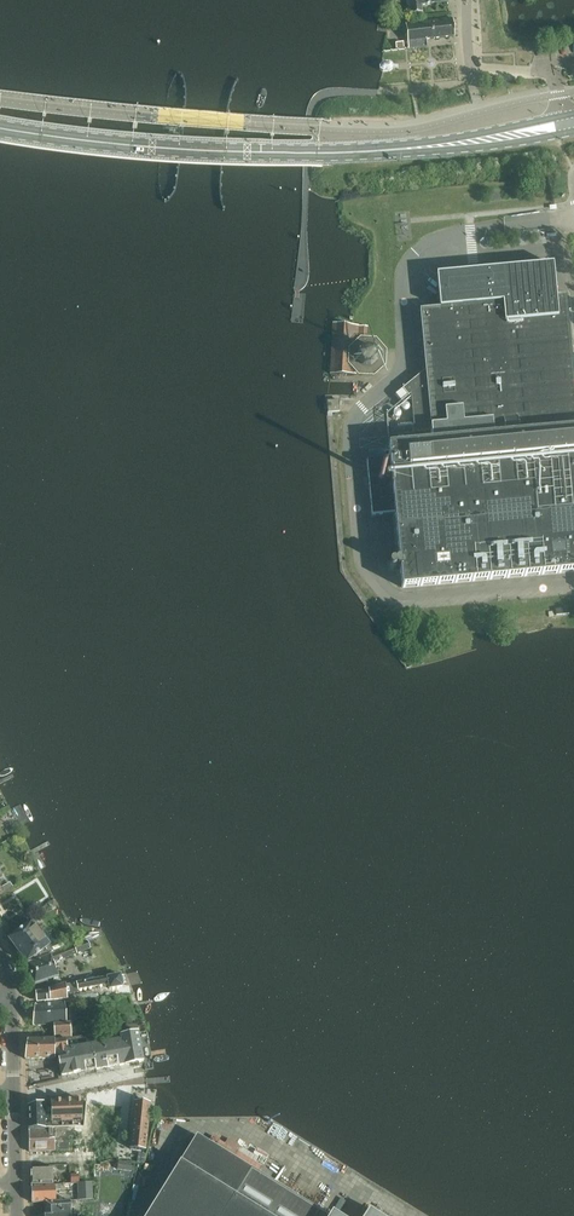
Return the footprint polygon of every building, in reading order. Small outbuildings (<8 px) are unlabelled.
[(411,14),(422,13),(421,5),(449,2),(448,0),(410,0),(411,14)] [(454,36),(453,19),(406,24),(408,49),(427,48),(426,40),(454,36)] [(389,63),(382,63),(381,65),(379,66),(380,70),(381,71),(383,72),(390,71),(391,70),(393,69),(393,67),(392,65),(389,63)] [(420,199),(421,210),(442,208),(441,197),(420,199)] [(406,386),(411,393),(414,433),(431,431),(432,442),(389,446),(390,458),(367,460),(372,515),(383,514),(395,513),(399,556),(399,561),(397,561),(395,563),(392,562),(389,564),(390,568),(392,569),(395,568),(396,568),(397,570),(400,570),(402,588),(573,572),(573,382),(573,369),(566,297),(553,298),(552,285),(551,269),(475,276),(442,279),(444,308),(420,310),(426,370),(406,386)] [(333,323),(330,374),(356,374),(356,368),(371,369),(378,363),(378,353),(377,353),(381,349),(376,344),(372,347),(371,346),(358,346),(359,326),(333,323)] [(327,401),(328,413),(340,412),(339,400),(327,401)] [(9,883),(1,887),(4,891),(11,886),(9,883)] [(8,939),(26,962),(49,945),(31,922),(8,939)] [(55,953),(26,963),(34,984),(48,980),(48,978),(57,975),(53,962),(89,949),(86,941),(55,953)] [(26,962),(26,963),(55,953),(49,945),(26,962)] [(42,999),(44,1001),(67,999),(67,993),(78,990),(108,984),(109,989),(123,986),(120,974),(66,985),(66,984),(50,989),(50,991),(36,992),(37,1000),(42,999)] [(73,996),(74,1000),(97,998),(96,992),(93,992),(92,992),(92,991),(89,991),(85,992),(86,993),(79,994),(79,995),(73,996)] [(33,1026),(34,1026),(34,1027),(54,1024),(55,1036),(72,1035),(71,1022),(67,1023),(65,1002),(36,1005),(36,1004),(33,1026)] [(94,1030),(94,1037),(122,1035),(121,1033),(123,1033),(122,1023),(110,1025),(110,1029),(94,1030)] [(28,1040),(26,1059),(54,1059),(54,1051),(57,1051),(61,1076),(63,1076),(62,1075),(67,1075),(68,1075),(68,1074),(73,1074),(74,1074),(74,1073),(78,1073),(80,1073),(80,1072),(84,1072),(85,1072),(85,1071),(89,1071),(91,1071),(91,1070),(95,1070),(96,1070),(96,1069),(101,1069),(102,1069),(102,1068),(106,1068),(107,1068),(108,1068),(108,1067),(112,1067),(113,1067),(113,1066),(118,1066),(119,1066),(119,1065),(124,1065),(125,1065),(126,1065),(126,1064),(142,1061),(142,1062),(143,1061),(143,1060),(141,1052),(142,1052),(141,1051),(140,1046),(141,1046),(140,1045),(139,1040),(140,1040),(139,1039),(138,1033),(138,1032),(122,1035),(94,1037),(79,1037),(54,1041),(54,1039),(28,1040)] [(69,1100),(61,1101),(62,1128),(71,1127),(70,1100),(69,1100)] [(80,1100),(70,1100),(71,1127),(74,1127),(75,1127),(75,1128),(84,1128),(86,1105),(86,1103),(86,1100),(80,1100)] [(59,1101),(50,1101),(51,1106),(52,1128),(55,1128),(62,1128),(61,1101),(59,1101)] [(150,1103),(135,1101),(130,1149),(145,1150),(150,1103)] [(33,1105),(28,1106),(28,1107),(28,1111),(28,1117),(44,1116),(44,1106),(43,1103),(41,1103),(37,1104),(33,1105)] [(44,1116),(28,1117),(28,1118),(29,1121),(29,1123),(29,1128),(29,1129),(45,1128),(44,1116)] [(30,1151),(30,1152),(62,1151),(69,1150),(69,1144),(70,1144),(69,1136),(67,1136),(67,1128),(28,1130),(29,1150),(30,1151)] [(146,1215),(327,1215),(251,1168),(196,1135),(146,1215)] [(117,1169),(132,1171),(133,1163),(118,1162),(117,1169)] [(31,1168),(31,1185),(53,1184),(53,1167),(31,1168)] [(79,1170),(71,1170),(71,1180),(77,1180),(80,1180),(79,1170)] [(92,1182),(77,1183),(78,1192),(71,1192),(71,1201),(93,1199),(92,1182)] [(32,1203),(56,1201),(55,1190),(60,1190),(60,1185),(51,1186),(51,1185),(31,1186),(32,1195),(31,1197),(31,1200),(32,1202),(32,1203)] [(46,1202),(47,1215),(46,1215),(77,1215),(77,1214),(74,1215),(74,1208),(71,1208),(70,1200),(56,1201),(46,1202)]
